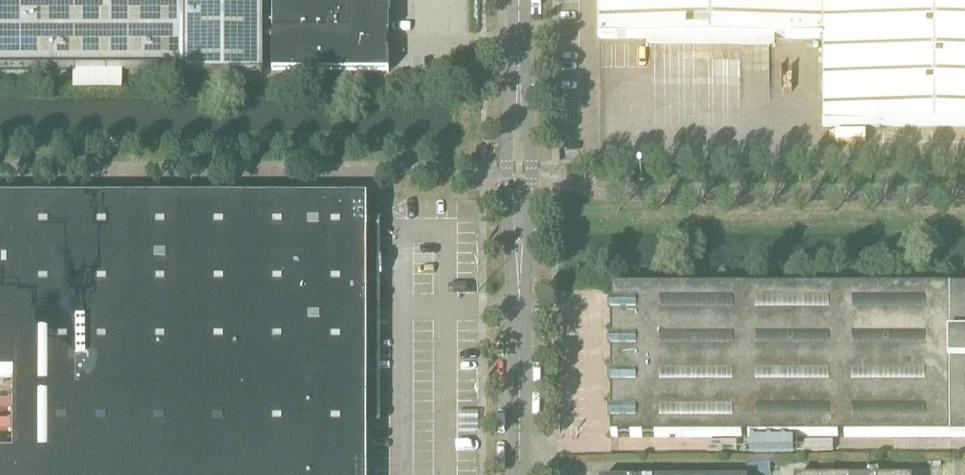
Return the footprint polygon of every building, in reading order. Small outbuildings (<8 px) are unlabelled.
[(185,71),(184,75),(195,75),(240,75),(263,75),(263,0),(0,0),(0,71),(185,71)] [(273,74),(389,74),(389,0),(273,0),(273,74)] [(598,40),(823,40),(823,127),(964,127),(964,0),(599,0),(598,40)] [(468,71),(468,61),(457,60),(457,71),(468,71)] [(15,397),(248,397),(248,474),(367,474),(367,201),(0,201),(0,377),(15,377),(15,397)] [(950,290),(611,290),(611,437),(964,437),(964,290),(950,290)] [(248,397),(15,397),(15,458),(0,458),(0,474),(248,474),(248,397)]
